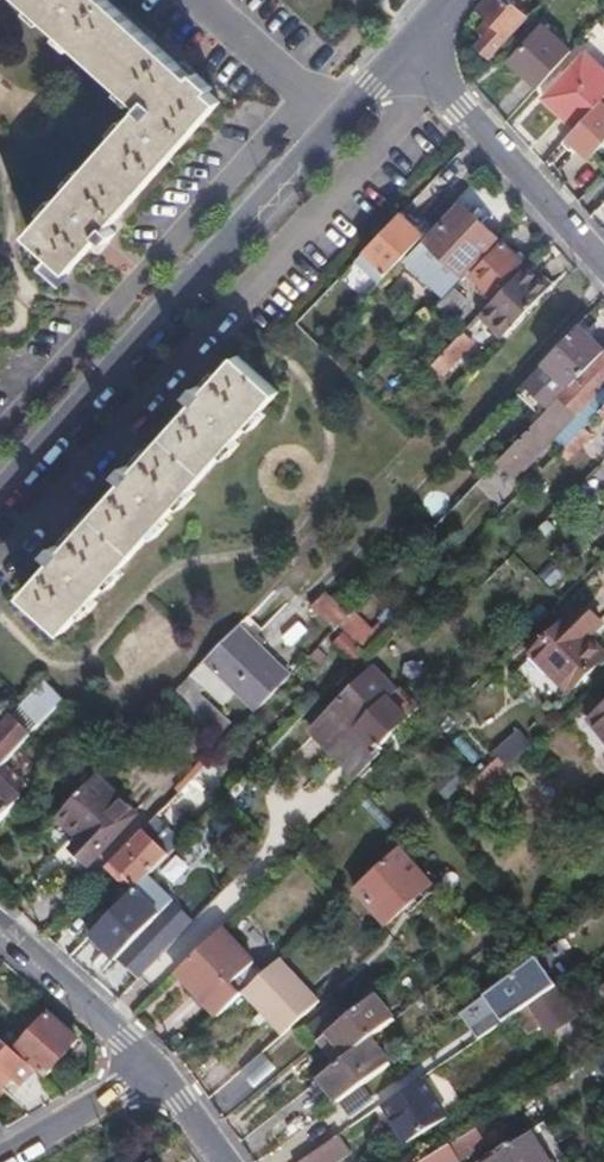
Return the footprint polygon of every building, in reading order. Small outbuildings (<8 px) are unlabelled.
[(20,236),(40,255),(25,272),(45,289),(91,237),(97,244),(106,235),(100,227),(211,105),(201,94),(207,88),(190,71),(183,78),(94,0),(16,0),(136,108),(20,236)] [(509,0),(489,0),(481,10),(486,15),(477,24),(489,37),(480,47),(491,58),(528,18),(509,0)] [(563,57),(565,54),(538,27),(507,60),(537,86),(563,57)] [(603,96),(603,72),(582,54),(544,97),(575,127),(603,96)] [(575,146),(589,159),(603,143),(603,96),(575,127),(561,143),(571,151),(575,146)] [(405,262),(440,294),(496,236),(461,203),(405,262)] [(424,234),(401,213),(360,255),(371,267),(377,261),(388,273),(424,234)] [(497,297),(527,265),(502,242),(472,275),(497,297)] [(549,286),(527,265),(497,297),(519,318),(549,286)] [(463,295),(453,286),(436,304),(458,324),(470,311),(458,299),(463,295)] [(603,351),(603,349),(578,324),(517,390),(542,416),(603,351)] [(463,333),(435,363),(444,374),(474,343),(463,333)] [(542,416),(530,427),(543,440),(573,409),(577,411),(596,393),(603,401),(603,351),(542,416)] [(60,634),(276,397),(235,361),(205,394),(199,389),(189,399),(194,406),(132,473),(126,467),(116,477),(124,483),(61,552),(55,546),(46,555),(54,561),(20,596),(60,634)] [(590,435),(583,427),(558,452),(553,458),(535,477),(542,484),(590,435)] [(553,458),(558,452),(549,443),(542,449),(553,458)] [(334,632),(339,627),(344,621),(321,596),(310,608),(333,632),(334,632)] [(582,676),(585,679),(602,662),(583,642),(602,625),(582,607),(531,655),(565,691),(582,676)] [(339,627),(366,651),(379,637),(353,612),(344,621),(339,627)] [(288,679),(236,628),(205,661),(257,712),(288,679)] [(402,666),(416,680),(428,668),(414,655),(402,666)] [(485,668),(475,658),(465,668),(476,679),(485,668)] [(568,694),(585,679),(582,676),(565,691),(568,694)] [(197,720),(224,746),(237,732),(198,696),(202,691),(188,678),(172,695),(197,720)] [(48,679),(19,705),(38,726),(67,700),(48,679)] [(417,706),(398,687),(356,729),(375,748),(417,706)] [(172,695),(160,709),(185,735),(197,720),(172,695)] [(593,721),(603,736),(603,713),(593,721)] [(31,736),(10,719),(0,729),(0,770),(31,736)] [(151,750),(138,739),(117,764),(130,775),(151,750)] [(453,763),(442,752),(427,764),(437,776),(453,763)] [(475,774),(463,786),(476,799),(507,768),(505,766),(495,756),(494,757),(475,774)] [(486,810),(520,781),(507,768),(476,799),(486,810)] [(96,776),(58,816),(73,831),(64,841),(88,865),(135,815),(96,776)] [(21,801),(0,780),(0,824),(21,801)] [(169,856),(182,842),(156,816),(142,830),(169,856)] [(142,830),(106,867),(126,886),(130,882),(136,889),(147,878),(169,856),(142,830)] [(381,864),(349,894),(382,929),(421,890),(400,870),(392,876),(381,864)] [(133,893),(156,915),(170,900),(147,878),(136,889),(133,893)] [(129,943),(149,963),(177,935),(156,915),(133,893),(92,936),(114,958),(129,943)] [(216,1018),(240,995),(231,984),(254,963),(223,929),(176,974),(216,1018)] [(240,995),(280,1039),(283,1036),(318,1004),(279,959),(240,995)] [(554,988),(524,1009),(545,1038),(574,1018),(554,988)] [(314,1038),(334,1067),(371,1038),(393,1021),(371,993),(314,1038)] [(34,1069),(44,1077),(77,1038),(51,1015),(16,1053),(34,1069)] [(334,1067),(320,1078),(337,1101),(345,1095),(357,1087),(385,1066),(389,1063),(371,1038),(334,1067)] [(16,1053),(0,1039),(0,1090),(13,1076),(21,1085),(34,1069),(16,1053)] [(256,1088),(278,1068),(264,1051),(241,1071),(256,1088)] [(385,1066),(357,1087),(366,1101),(395,1080),(385,1066)] [(460,1103),(444,1076),(434,1081),(450,1109),(460,1103)] [(408,1089),(370,1115),(395,1153),(435,1126),(408,1089)] [(333,1104),(286,1138),(298,1155),(318,1140),(320,1143),(351,1122),(345,1114),(352,1108),(345,1095),(337,1101),(333,1104)] [(475,1128),(485,1145),(498,1137),(488,1121),(475,1128)] [(475,1128),(456,1140),(467,1156),(485,1145),(475,1128)] [(531,1131),(481,1161),(549,1161),(531,1131)] [(302,1161),(338,1161),(351,1153),(340,1136),(307,1159),(302,1161)] [(458,1161),(448,1146),(422,1161),(458,1161)]
